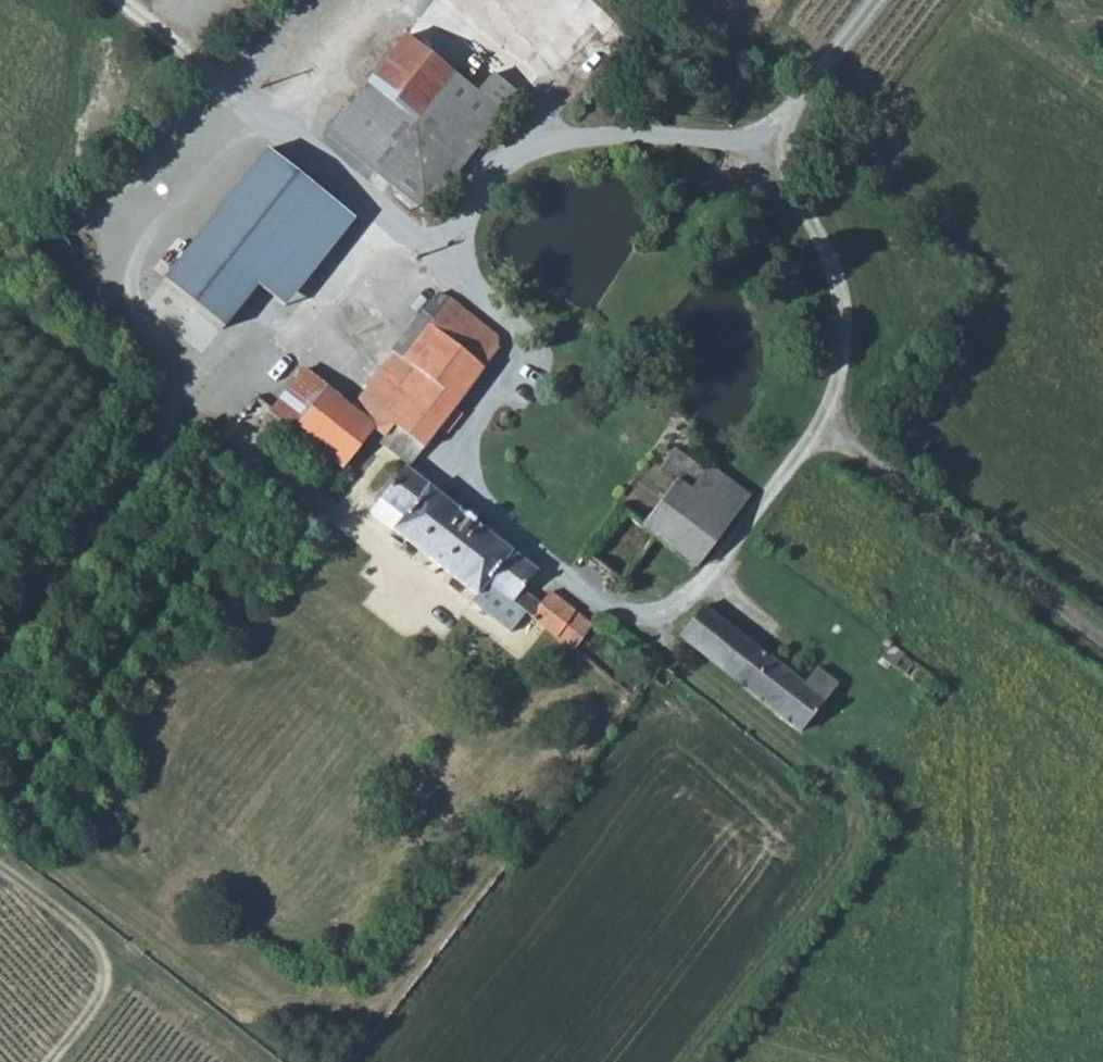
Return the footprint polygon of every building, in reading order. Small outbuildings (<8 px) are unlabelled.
[(504,114),(479,93),(405,34),(325,134),(425,214),(504,114)] [(504,114),(520,95),(494,74),(479,93),(504,114)] [(355,224),(269,154),(162,280),(221,332),(257,289),(282,308),(355,224)] [(354,408),(304,369),(262,423),(272,431),(280,420),(342,469),(375,427),(385,436),(380,442),(410,465),(423,448),(440,427),(455,407),(486,367),(498,349),(498,337),(450,299),(436,294),(392,351),(395,354),(354,408)] [(462,413),(455,407),(440,427),(447,433),(462,413)] [(403,517),(393,530),(476,595),(470,601),(511,632),(525,613),(530,617),(574,651),(593,624),(550,592),(539,604),(522,590),(537,570),(482,526),(427,483),(405,466),(380,498),(403,517)] [(747,497),(714,472),(694,498),(671,481),(634,531),(690,573),(747,497)] [(403,517),(380,498),(370,511),(393,530),(403,517)] [(837,684),(816,667),(803,685),(771,660),(702,606),(680,634),(801,731),(837,684)] [(904,655),(892,645),(893,642),(887,638),(883,643),(888,646),(881,656),(894,667),(904,655)] [(891,665),(881,656),(877,661),(888,669),(891,665)] [(927,690),(937,678),(912,661),(903,673),(927,690)] [(662,664),(654,680),(665,687),(674,674),(662,664)]
